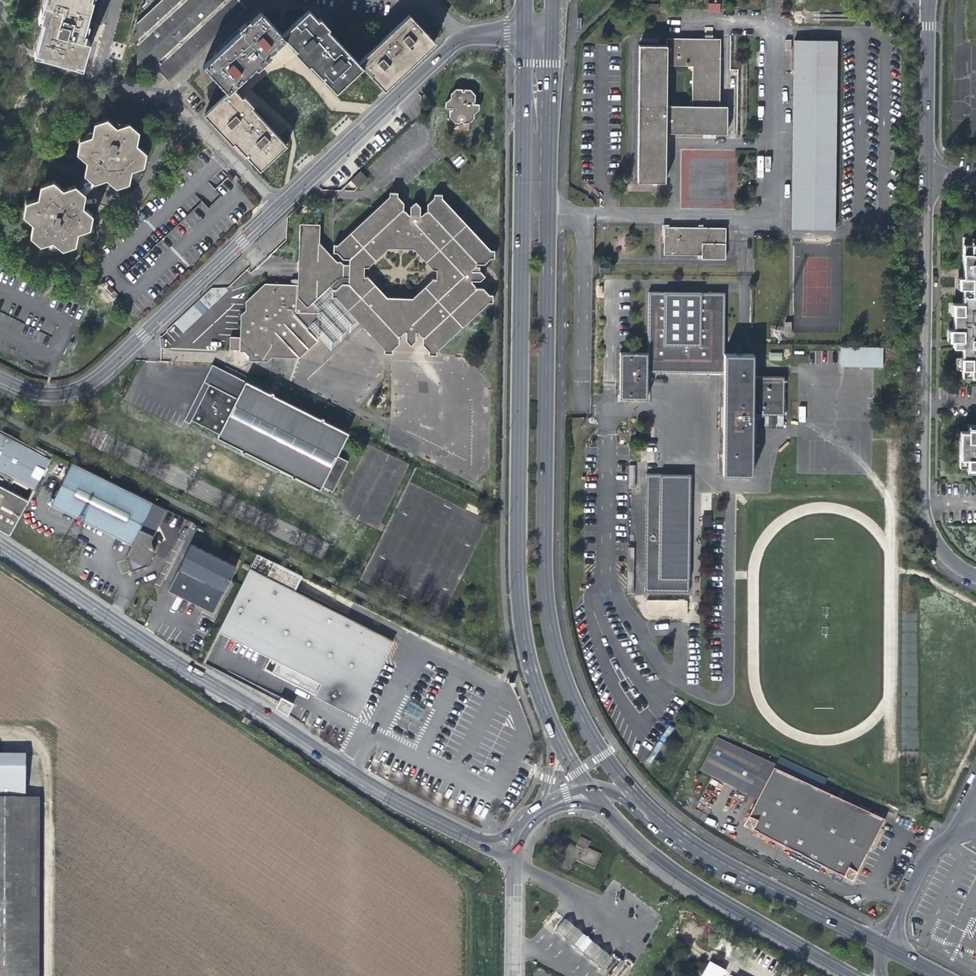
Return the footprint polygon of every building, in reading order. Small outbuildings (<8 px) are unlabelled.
[(92,0),(44,0),(41,9),(46,11),(35,51),(42,53),(41,55),(75,65),(76,62),(83,64),(90,40),(82,38),(86,23),(92,0)] [(152,66),(153,65),(166,78),(172,72),(185,59),(199,46),(221,26),(233,14),(248,0),(160,0),(135,23),(137,26),(137,42),(134,45),(136,47),(136,64),(139,64),(146,72),(152,66)] [(644,14),(659,15),(659,7),(644,7),(644,14)] [(317,69),(343,43),(329,29),(332,27),(324,19),(322,18),(320,19),(311,10),(285,34),(289,39),(299,49),(297,51),(310,66),(312,64),(317,69)] [(285,34),(263,12),(254,21),(251,19),(246,24),(241,28),(243,31),(234,39),(258,66),(261,68),(275,55),(273,52),(289,39),(285,34)] [(258,66),(234,39),(218,55),(206,65),(230,91),(234,88),(258,66)] [(719,42),(666,42),(666,49),(638,48),(636,185),(663,185),(664,136),(664,132),(675,133),(675,137),(718,137),(719,110),(719,42)] [(339,92),(365,67),(360,62),(349,50),(343,43),(317,69),(339,92)] [(793,44),(790,232),(833,232),(836,45),(793,44)] [(458,87),(453,91),(453,95),(448,100),(447,105),(453,106),(453,107),(452,107),(452,111),(451,114),(455,120),(461,121),(461,119),(463,119),(464,121),(470,121),(475,116),(475,112),(480,108),(480,103),(474,102),(475,99),(476,99),(476,92),(471,88),(466,87),(466,90),(464,90),(464,87),(458,87)] [(242,98),(234,88),(230,91),(205,114),(211,121),(233,144),(235,142),(260,116),(252,108),(254,105),(245,96),(242,98)] [(719,110),(718,137),(727,137),(727,110),(719,110)] [(278,136),(260,116),(235,142),(248,156),(260,170),(287,145),(278,136)] [(143,167),(146,153),(136,145),(139,133),(128,124),(116,128),(107,119),(94,124),(92,136),(80,140),(77,154),(87,162),(84,175),(94,184),(106,179),(116,188),(129,183),(131,171),(143,167)] [(361,170),(351,180),(358,188),(368,178),(361,170)] [(94,184),(84,175),(75,185),(85,194),(94,184)] [(90,228),(92,215),(83,207),(85,194),(75,185),(63,189),(53,181),(40,185),(38,198),(26,202),(23,215),(33,224),(30,236),(41,245),(53,241),(62,249),(75,245),(78,232),(90,228)] [(267,279),(247,298),(246,306),(241,311),(240,338),(231,337),(231,347),(239,348),(243,348),(248,353),(247,358),(268,359),(270,356),(297,357),(315,339),(315,336),(317,308),(309,299),(330,280),(339,280),(341,277),(347,278),(362,274),(362,266),(367,266),(387,246),(412,247),(432,268),(436,268),(472,264),(483,264),(490,258),(494,258),(494,250),(491,250),(441,196),(442,193),(434,193),(434,196),(427,202),(426,214),(419,213),(419,206),(416,202),(415,202),(414,205),(413,204),(413,202),(411,202),(409,204),(409,213),(402,212),(402,202),(396,195),(397,191),(389,191),(389,192),(336,244),(332,244),(332,251),(336,251),(341,257),(348,257),(348,263),(342,263),(340,260),(331,260),(319,241),(320,223),(305,222),(303,268),(303,281),(267,279)] [(724,230),(667,229),(667,237),(663,237),(662,256),(700,257),(700,261),(724,262),(724,230)] [(971,241),(971,237),(963,237),(962,277),(959,277),(959,288),(962,288),(975,288),(975,241),(971,241)] [(362,274),(347,278),(347,284),(339,284),(334,289),(330,289),(330,296),(334,296),(359,323),(384,350),(383,353),(391,353),(391,349),(397,343),(397,331),(405,332),(404,339),(408,344),(409,344),(409,342),(411,342),(411,344),(412,344),(415,341),(415,332),(422,333),(422,345),(428,351),(427,355),(435,355),(436,351),(487,302),(492,302),(493,295),(488,295),(483,289),(471,288),(471,281),(480,282),(482,279),(482,277),(481,278),(481,276),(482,275),(482,274),(480,272),(471,271),(472,264),(436,268),(435,276),(432,277),(412,296),(387,296),(367,275),(362,274)] [(330,351),(359,323),(334,296),(330,296),(330,289),(334,289),(339,284),(347,284),(347,278),(341,277),(339,280),(330,280),(309,299),(317,308),(315,336),(330,351)] [(183,332),(229,291),(224,288),(212,288),(174,323),(183,332)] [(645,401),(646,374),(646,362),(722,364),(722,375),(720,477),(750,478),(752,418),(782,418),(783,380),(752,379),(752,358),(722,357),(723,296),(647,295),(646,356),(618,355),(617,396),(625,397),(625,401),(645,401)] [(962,295),(962,304),(953,304),(953,330),(950,330),(949,341),(953,341),(953,348),(962,348),(962,358),(958,358),(958,369),(961,369),(961,377),(975,377),(975,295),(962,295)] [(881,348),(849,347),(839,347),(839,362),(839,367),(881,368),(881,348)] [(646,374),(722,375),(722,364),(646,362),(646,374)] [(206,387),(200,400),(203,401),(198,412),(195,410),(188,423),(216,437),(215,439),(319,491),(320,488),(331,494),(349,458),(338,452),(346,436),(242,384),(234,401),(206,387)] [(200,400),(195,410),(198,412),(203,401),(200,400)] [(968,428),(968,432),(960,432),(959,469),(967,469),(967,472),(975,472),(975,428),(968,428)] [(3,474),(18,443),(0,433),(0,473),(3,474)] [(49,459),(18,443),(3,474),(17,482),(32,490),(49,459)] [(113,537),(133,495),(70,463),(49,505),(113,537)] [(0,473),(0,531),(8,536),(27,501),(11,492),(17,482),(3,474),(0,473)] [(686,594),(686,578),(688,476),(643,476),(642,593),(675,594),(686,594)] [(133,495),(113,537),(129,545),(124,555),(130,569),(144,565),(151,550),(148,540),(150,536),(137,529),(150,503),(133,495)] [(188,544),(165,591),(210,613),(233,566),(188,544)] [(360,712),(392,640),(346,616),(353,602),(257,554),(250,568),(219,633),(271,656),(263,670),(359,716),(360,712)] [(651,612),(662,612),(689,613),(689,604),(668,603),(651,603),(651,612)] [(280,698),(276,710),(289,715),(293,703),(280,698)] [(765,759),(718,735),(699,770),(747,795),(765,759)] [(24,792),(24,756),(0,756),(0,792),(24,792)] [(757,800),(773,770),(776,765),(765,759),(747,795),(757,800)] [(752,832),(843,879),(857,875),(884,822),(773,770),(757,800),(748,818),(752,832)] [(39,800),(0,800),(0,975),(38,975),(39,800)] [(743,827),(752,832),(748,818),(743,827)] [(578,837),(573,847),(580,851),(574,862),(590,871),(598,856),(585,849),(588,842),(578,837)] [(852,884),(857,875),(843,879),(852,884)] [(555,933),(574,948),(584,936),(565,920),(555,933)] [(574,948),(582,955),(592,942),(584,936),(574,948)] [(601,950),(592,942),(582,955),(600,970),(610,958),(601,950)] [(630,966),(613,954),(601,970),(609,975),(622,975),(630,966)] [(701,975),(734,975),(707,963),(701,975)]
